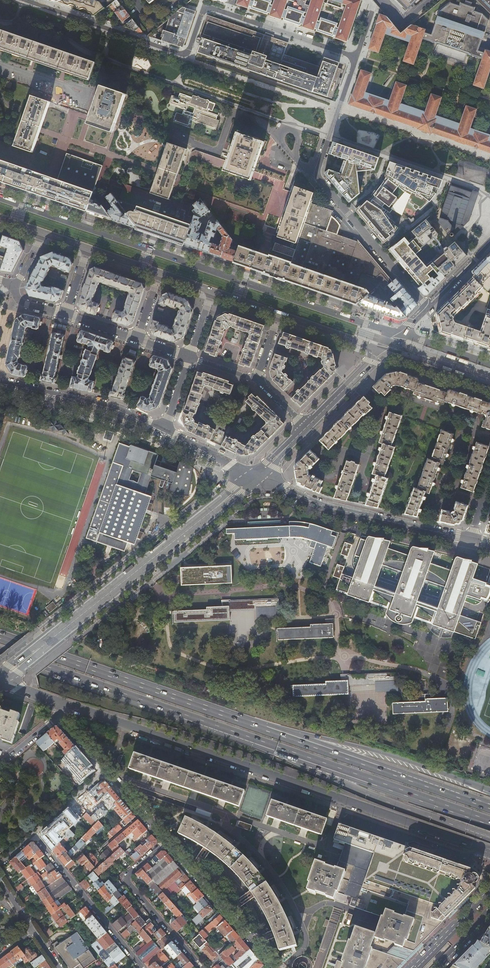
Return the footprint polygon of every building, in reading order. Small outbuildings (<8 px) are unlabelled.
[(92,12),(94,17),(104,9),(104,8),(99,2),(92,0),(58,0),(92,12)] [(303,25),(303,27),(314,30),(314,28),(317,29),(316,31),(333,37),(334,35),(336,36),(335,38),(346,41),(360,0),(328,0),(327,3),(341,8),(343,3),(347,5),(339,27),(336,26),(337,23),(327,20),(321,18),(320,21),(317,20),(318,17),(321,10),(324,0),(312,0),(308,12),(303,10),(305,4),(307,0),(275,0),(273,5),(270,4),(272,1),(270,0),(238,0),(237,4),(248,8),(248,6),(251,7),(250,8),(267,14),(268,12),(270,13),(270,15),(281,19),(281,17),(284,18),(283,20),(300,26),(301,24),(303,25)] [(407,10),(418,0),(397,0),(407,10)] [(489,13),(489,0),(477,0),(489,13)] [(437,21),(436,22),(435,22),(431,34),(424,32),(422,39),(439,44),(436,53),(464,62),(467,53),(482,58),(484,52),(478,50),(482,38),(481,38),(481,37),(482,37),(485,30),(486,26),(488,21),(488,20),(489,20),(482,13),(474,10),(474,9),(473,9),(474,7),(460,2),(459,5),(450,2),(439,11),(435,21),(437,21)] [(119,19),(122,22),(130,16),(122,6),(114,12),(117,15),(119,19)] [(162,41),(183,48),(196,11),(183,7),(177,12),(184,14),(177,35),(163,30),(162,34),(161,37),(163,37),(162,41)] [(106,12),(104,9),(94,17),(100,19),(106,12)] [(422,39),(424,32),(425,29),(415,26),(410,24),(400,33),(398,30),(381,9),(376,23),(377,24),(368,49),(378,52),(386,31),(391,33),(391,34),(405,38),(411,40),(404,61),(414,64),(422,39)] [(328,97),(332,98),(342,69),(338,68),(339,63),(324,57),(321,67),(284,55),(288,43),(207,15),(202,29),(199,37),(202,38),(197,53),(328,97)] [(124,27),(143,34),(132,19),(124,26),(124,27)] [(135,22),(143,32),(145,30),(138,20),(135,22)] [(90,79),(92,70),(95,62),(0,29),(0,48),(90,79)] [(485,51),(482,59),(473,85),(483,88),(489,69),(489,53),(485,51)] [(418,128),(422,115),(419,114),(420,113),(403,107),(402,107),(399,106),(406,85),(396,82),(389,103),(370,96),(369,97),(364,95),(371,74),(361,70),(353,95),(352,95),(350,103),(351,105),(384,117),(394,120),(418,128)] [(89,114),(114,122),(127,84),(102,75),(99,85),(91,109),(89,114)] [(207,108),(209,103),(209,102),(209,101),(209,100),(208,100),(207,100),(206,100),(193,96),(193,98),(180,93),(178,98),(172,96),(170,103),(186,109),(188,105),(195,107),(193,113),(184,110),(182,115),(177,113),(174,121),(190,127),(193,119),(196,120),(195,122),(216,129),(218,121),(216,120),(218,115),(206,111),(204,111),(205,109),(206,109),(207,109),(207,108)] [(422,115),(418,128),(417,130),(431,134),(432,133),(455,141),(464,144),(489,152),(489,142),(488,141),(489,137),(469,130),(476,109),(466,106),(460,126),(440,119),(439,121),(434,119),(442,98),(432,94),(424,115),(423,115),(422,115)] [(15,146),(33,152),(39,133),(41,127),(50,102),(32,96),(15,146)] [(238,175),(252,180),(254,175),(266,141),(237,131),(231,147),(232,147),(226,165),(224,170),(238,175)] [(302,145),(314,149),(319,137),(306,133),(302,145)] [(151,193),(169,199),(177,176),(187,149),(168,143),(160,168),(159,170),(158,174),(151,193)] [(342,160),(344,159),(348,160),(343,174),(330,170),(328,174),(338,186),(337,187),(339,188),(341,191),(345,195),(350,201),(360,193),(353,172),(365,168),(375,170),(379,158),(336,143),(331,154),(335,157),(337,156),(339,159),(340,157),(341,158),(342,160)] [(87,211),(93,193),(93,192),(102,166),(66,153),(57,179),(56,179),(46,176),(0,160),(0,181),(16,187),(32,192),(40,195),(48,198),(50,198),(64,203),(81,209),(87,211)] [(390,162),(386,174),(389,176),(388,178),(387,178),(386,180),(386,179),(369,202),(367,201),(357,210),(384,242),(391,236),(389,234),(390,232),(394,232),(399,226),(392,223),(390,223),(390,217),(392,216),(390,211),(393,209),(393,208),(393,207),(397,208),(399,202),(398,201),(410,191),(414,191),(413,193),(409,198),(411,200),(409,202),(414,206),(413,207),(416,211),(418,209),(420,210),(429,201),(432,198),(433,199),(436,194),(434,192),(435,192),(437,187),(438,188),(441,179),(390,162)] [(469,220),(478,192),(452,183),(439,222),(448,234),(452,230),(455,234),(469,220)] [(287,211),(278,237),(294,242),(296,243),(313,193),(295,186),(287,211)] [(112,208),(107,211),(113,220),(121,223),(122,223),(136,228),(137,228),(137,227),(117,201),(110,192),(108,193),(110,195),(106,198),(112,205),(112,208)] [(93,193),(87,211),(94,213),(111,219),(113,220),(107,211),(102,205),(101,207),(99,206),(98,204),(96,204),(95,204),(93,203),(94,200),(97,198),(93,193)] [(119,199),(117,201),(137,227),(137,228),(141,230),(158,236),(178,242),(184,245),(191,226),(176,220),(137,207),(138,206),(119,199)] [(215,235),(217,229),(220,223),(217,220),(216,221),(212,220),(212,221),(209,221),(205,234),(203,233),(202,236),(200,236),(201,233),(199,232),(202,223),(201,221),(200,221),(199,220),(200,217),(201,218),(210,211),(203,202),(202,203),(200,200),(194,205),(196,207),(193,210),(195,213),(194,215),(191,226),(184,245),(192,247),(194,248),(203,251),(204,251),(209,253),(212,243),(210,242),(212,236),(215,237),(215,235)] [(324,208),(312,203),(298,243),(295,250),(293,257),(291,262),(291,263),(304,268),(315,272),(317,265),(319,265),(317,272),(372,291),(375,289),(380,285),(383,289),(386,287),(388,285),(393,281),(392,281),(358,240),(357,241),(337,234),(326,231),(332,215),(333,211),(324,208)] [(312,203),(310,203),(296,243),(298,243),(312,203)] [(335,218),(332,215),(326,231),(337,234),(340,226),(338,221),(335,218)] [(413,240),(414,240),(421,248),(438,234),(426,219),(412,232),(416,237),(413,240)] [(220,223),(217,229),(223,236),(220,246),(218,246),(219,245),(213,243),(212,243),(209,253),(216,255),(221,257),(229,234),(220,223)] [(233,239),(229,234),(221,257),(228,260),(234,261),(239,247),(236,244),(235,250),(231,249),(230,250),(229,250),(233,239)] [(0,271),(12,273),(24,250),(20,241),(3,235),(2,240),(0,240),(0,270),(0,271)] [(422,249),(421,248),(414,240),(408,245),(404,240),(393,250),(396,253),(394,254),(421,286),(440,271),(431,261),(425,265),(416,254),(422,249)] [(293,257),(295,250),(275,242),(273,250),(293,257)] [(442,252),(431,261),(440,271),(445,277),(467,256),(455,242),(446,249),(445,247),(441,250),(442,252)] [(239,247),(234,261),(248,266),(251,268),(255,269),(284,279),(298,284),(300,284),(316,290),(333,296),(349,301),(357,304),(358,302),(369,293),(372,291),(317,272),(319,265),(317,265),(315,272),(304,268),(291,263),(291,262),(270,255),(269,256),(256,252),(239,246),(239,247)] [(49,300),(55,301),(61,298),(64,290),(52,286),(52,287),(49,287),(46,286),(45,286),(43,286),(42,284),(42,282),(43,281),(48,272),(50,269),(49,269),(51,266),(53,265),(54,266),(56,266),(56,267),(62,270),(62,271),(65,272),(66,272),(66,271),(70,272),(73,264),(70,258),(63,255),(58,253),(53,252),(41,257),(26,286),(30,296),(37,297),(49,300)] [(473,277),(483,287),(488,292),(489,290),(489,277),(489,264),(486,260),(480,266),(473,273),(475,275),(473,277)] [(112,320),(127,325),(133,323),(144,288),(142,283),(127,278),(108,271),(96,267),(90,270),(79,304),(81,310),(96,315),(97,311),(98,311),(99,311),(100,308),(99,307),(100,304),(95,302),(95,301),(93,301),(92,299),(93,298),(93,296),(94,296),(98,285),(99,283),(101,282),(103,282),(103,283),(126,291),(127,291),(129,291),(130,293),(129,295),(125,307),(125,308),(125,309),(124,310),(123,311),(116,309),(115,313),(114,313),(113,313),(112,315),(113,316),(112,320)] [(424,295),(427,295),(429,294),(435,288),(437,286),(445,277),(440,271),(421,286),(418,288),(424,295)] [(486,308),(488,309),(480,331),(455,322),(453,318),(455,315),(462,308),(463,309),(479,293),(478,292),(483,287),(473,277),(472,277),(465,284),(451,299),(437,312),(435,314),(440,333),(442,333),(459,339),(463,341),(463,339),(475,343),(489,348),(488,349),(489,350),(489,297),(486,308)] [(393,281),(388,285),(395,293),(396,294),(404,287),(396,278),(393,281)] [(380,285),(375,289),(382,298),(381,299),(375,297),(375,296),(370,294),(369,293),(358,302),(361,306),(368,308),(376,311),(379,312),(385,314),(390,316),(399,319),(402,318),(405,317),(406,317),(400,309),(399,308),(397,306),(395,308),(395,307),(392,306),(393,305),(388,303),(389,302),(388,301),(386,300),(390,297),(386,292),(383,289),(380,285)] [(404,287),(396,294),(391,298),(394,302),(398,298),(400,298),(403,301),(401,302),(402,303),(404,304),(404,303),(404,305),(400,309),(406,317),(412,310),(417,306),(417,302),(404,287)] [(171,341),(174,342),(183,337),(186,330),(190,317),(193,310),(187,299),(177,295),(168,292),(162,294),(159,303),(161,304),(160,305),(161,306),(163,306),(164,306),(164,305),(166,306),(166,305),(172,306),(175,307),(177,307),(180,308),(180,309),(180,310),(173,327),(174,328),(174,329),(172,329),(169,328),(168,327),(166,326),(160,324),(160,322),(153,320),(150,329),(153,334),(171,341)] [(245,365),(251,367),(265,325),(260,324),(247,319),(231,314),(228,312),(216,318),(205,351),(210,353),(210,354),(217,357),(218,352),(220,352),(221,349),(220,349),(220,348),(219,348),(220,346),(220,345),(221,345),(222,341),(221,341),(225,331),(224,330),(225,329),(226,329),(227,329),(229,328),(230,327),(229,327),(231,326),(232,327),(245,332),(246,331),(249,332),(250,334),(249,337),(248,337),(248,339),(247,341),(246,340),(246,342),(247,342),(244,348),(244,349),(243,351),(243,352),(243,354),(242,355),(241,355),(239,355),(239,358),(240,359),(238,364),(245,366),(245,365)] [(13,374),(26,377),(28,365),(20,363),(18,361),(19,360),(19,358),(20,358),(23,344),(26,330),(26,328),(28,327),(32,328),(32,329),(38,330),(39,326),(40,326),(41,325),(41,323),(41,322),(40,322),(41,317),(24,313),(16,319),(10,342),(6,363),(13,374)] [(390,316),(385,314),(384,317),(398,322),(399,319),(390,316)] [(92,392),(94,392),(95,389),(93,389),(95,381),(91,380),(90,378),(90,376),(99,350),(101,349),(103,350),(105,350),(104,351),(110,353),(112,349),(113,349),(114,346),(113,345),(114,341),(81,329),(80,334),(79,334),(78,334),(77,336),(78,337),(78,338),(77,342),(83,344),(83,343),(88,345),(89,346),(87,350),(86,350),(83,360),(78,373),(79,373),(78,375),(77,377),(73,376),(70,387),(92,392)] [(292,398),(300,407),(331,376),(337,370),(332,348),(325,346),(311,341),(291,334),(283,331),(279,343),(285,345),(286,346),(287,347),(289,348),(290,347),(304,352),(306,353),(305,353),(306,353),(308,354),(309,354),(313,355),(313,356),(318,358),(318,356),(320,357),(322,357),(322,360),(321,361),(322,364),(323,364),(323,366),(324,367),(323,368),(321,369),(320,368),(316,372),(317,372),(314,376),(314,375),(313,375),(311,378),(310,379),(310,380),(309,379),(308,380),(309,381),(300,390),(299,389),(299,390),(297,391),(297,392),(296,393),(292,398)] [(41,380),(55,383),(56,377),(55,377),(60,355),(65,334),(59,333),(53,332),(43,374),(42,374),(41,380)] [(273,379),(284,390),(285,390),(286,390),(288,388),(288,387),(293,381),(290,378),(290,379),(288,377),(287,376),(288,376),(288,375),(286,373),(285,373),(284,374),(282,372),(283,368),(284,369),(285,369),(286,366),(285,365),(284,365),(285,363),(286,361),(287,362),(288,358),(280,355),(280,353),(277,353),(276,354),(275,353),(270,368),(271,369),(270,371),(271,377),(273,379)] [(137,406),(148,411),(159,406),(162,400),(165,391),(172,368),(168,359),(153,354),(152,359),(152,358),(151,359),(150,361),(150,362),(151,362),(150,366),(155,368),(158,369),(159,371),(158,373),(154,384),(150,395),(151,395),(150,397),(148,398),(147,398),(147,397),(142,395),(137,406)] [(109,396),(124,399),(126,394),(125,393),(126,390),(136,361),(124,357),(120,369),(113,389),(112,389),(109,396)] [(206,438),(210,440),(215,429),(210,427),(210,426),(208,425),(207,425),(200,422),(199,423),(195,421),(196,421),(195,418),(194,418),(195,413),(196,414),(198,408),(200,407),(200,405),(199,404),(202,395),(205,386),(207,385),(214,387),(213,388),(221,391),(220,392),(221,393),(223,393),(224,393),(224,392),(231,394),(232,390),(234,390),(234,387),(233,386),(234,382),(198,370),(182,418),(187,430),(206,439),(206,438)] [(450,389),(448,390),(447,392),(432,387),(418,382),(419,380),(417,378),(398,371),(386,374),(374,386),(380,392),(381,391),(385,395),(390,390),(391,390),(392,389),(391,389),(393,387),(392,386),(397,384),(404,387),(404,388),(405,388),(404,389),(406,389),(407,389),(407,388),(414,390),(413,394),(418,395),(417,396),(418,396),(417,397),(418,398),(420,399),(420,398),(420,399),(421,397),(436,402),(435,402),(436,403),(435,404),(436,404),(436,405),(437,405),(438,405),(439,403),(444,404),(445,401),(452,403),(451,404),(452,404),(451,405),(452,406),(451,406),(453,407),(453,406),(454,407),(455,405),(455,404),(470,409),(470,410),(470,412),(471,412),(471,413),(472,413),(472,412),(473,413),(473,412),(474,412),(474,411),(482,413),(482,412),(483,413),(485,413),(484,414),(485,417),(486,417),(485,420),(484,420),(482,426),(487,428),(486,429),(489,430),(489,403),(450,389)] [(225,448),(241,456),(254,453),(261,446),(269,438),(275,432),(285,422),(254,391),(251,394),(250,393),(248,395),(248,397),(245,400),(252,407),(252,408),(254,410),(255,410),(266,421),(266,423),(261,429),(255,435),(254,435),(252,437),(252,438),(246,444),(238,440),(238,439),(236,438),(235,439),(231,437),(231,436),(230,436),(227,435),(223,441),(222,445),(225,446),(225,448)] [(320,440),(329,449),(335,443),(336,444),(337,444),(339,443),(338,442),(339,442),(338,441),(349,429),(350,430),(351,430),(353,429),(352,428),(353,428),(352,427),(364,415),(365,416),(366,416),(367,415),(372,407),(369,404),(370,402),(367,398),(367,399),(364,396),(320,440)] [(366,504),(378,507),(388,478),(385,477),(395,447),(391,446),(402,416),(390,412),(388,416),(387,416),(386,416),(385,416),(385,418),(385,419),(386,419),(386,420),(387,420),(383,431),(382,431),(381,431),(380,431),(379,433),(380,433),(380,434),(381,434),(382,435),(379,442),(383,444),(382,447),(381,447),(380,447),(379,447),(378,447),(378,449),(378,450),(379,450),(380,451),(377,462),(376,461),(375,462),(374,461),(374,462),(373,462),(373,464),(373,465),(374,465),(375,466),(373,473),(376,474),(375,478),(374,478),(373,477),(372,478),(371,480),(372,480),(373,481),(374,482),(370,492),(369,492),(368,492),(367,492),(366,494),(367,494),(367,495),(368,495),(369,496),(366,504)] [(103,438),(111,441),(114,433),(106,430),(103,438)] [(405,513),(417,516),(419,511),(420,512),(420,511),(421,512),(421,511),(422,509),(421,509),(422,509),(421,508),(420,508),(423,499),(424,499),(425,499),(426,499),(427,497),(426,497),(425,496),(424,495),(426,492),(429,493),(432,485),(433,485),(434,486),(434,485),(435,485),(436,483),(435,483),(435,482),(434,482),(433,481),(437,470),(438,470),(439,470),(440,470),(441,468),(440,468),(439,467),(438,467),(439,463),(443,464),(446,457),(447,457),(448,457),(449,454),(448,454),(449,454),(447,453),(451,442),(452,442),(453,442),(454,442),(455,440),(454,440),(454,439),(453,439),(453,438),(452,438),(453,434),(442,430),(431,460),(428,458),(417,488),(414,487),(405,513)] [(467,490),(471,492),(471,490),(473,491),(489,446),(477,442),(476,446),(474,445),(474,446),(473,446),(472,448),(473,448),(474,449),(473,449),(474,450),(473,452),(469,464),(468,464),(467,464),(467,465),(466,464),(466,466),(466,467),(467,467),(467,468),(468,468),(464,479),(463,479),(462,479),(461,479),(460,481),(461,481),(461,482),(463,483),(461,487),(467,489),(467,490)] [(173,483),(170,490),(172,491),(174,492),(176,493),(178,494),(180,494),(182,495),(185,495),(186,494),(189,494),(193,467),(189,465),(188,464),(180,462),(178,468),(163,463),(156,461),(158,455),(154,453),(149,452),(145,450),(140,449),(135,446),(131,446),(131,445),(130,445),(130,446),(119,443),(87,538),(105,544),(126,551),(129,542),(135,545),(138,538),(141,539),(144,533),(140,531),(147,509),(152,511),(152,507),(153,504),(149,503),(152,496),(145,494),(151,476),(173,483)] [(298,482),(320,493),(322,487),(320,486),(323,480),(316,477),(315,477),(316,475),(315,475),(313,474),(312,476),(309,474),(308,469),(310,468),(311,469),(312,469),(313,468),(313,467),(312,466),(313,466),(319,459),(310,450),(295,465),(298,482)] [(334,497),(347,500),(359,464),(355,463),(356,462),(355,462),(352,461),(351,461),(347,460),(344,470),(343,469),(342,470),(341,472),(342,472),(341,473),(343,473),(338,484),(337,484),(337,485),(336,484),(336,486),(336,487),(337,487),(337,489),(334,497)] [(439,521),(454,524),(455,523),(456,524),(456,523),(457,523),(461,522),(461,520),(462,520),(462,519),(463,519),(468,505),(457,501),(454,508),(455,508),(454,510),(453,509),(451,511),(451,512),(449,511),(450,511),(442,509),(439,521)] [(333,530),(319,526),(310,523),(304,522),(299,521),(294,521),(289,521),(289,525),(226,528),(227,533),(235,533),(235,539),(290,537),(294,537),(298,537),(299,537),(305,538),(307,539),(311,540),(309,547),(314,548),(310,562),(309,562),(321,566),(320,566),(328,545),(333,547),(336,536),(331,534),(333,530)] [(361,557),(353,577),(342,573),(340,578),(336,590),(370,602),(371,599),(374,600),(378,601),(383,603),(386,605),(390,609),(392,611),(395,613),(397,613),(397,615),(396,616),(396,617),(396,619),(397,620),(398,621),(399,621),(400,621),(401,621),(402,620),(403,619),(403,618),(403,616),(405,617),(406,617),(409,617),(412,616),(415,616),(421,616),(424,617),(427,618),(430,619),(432,621),(433,622),(432,624),(455,631),(476,639),(482,622),(461,615),(468,594),(472,596),(473,595),(475,595),(475,597),(481,599),(488,601),(489,599),(489,583),(474,577),(478,565),(479,563),(458,556),(456,556),(456,557),(454,563),(451,569),(431,562),(434,552),(435,550),(416,546),(414,546),(413,546),(413,547),(412,548),(410,553),(409,555),(389,548),(391,542),(392,540),(372,533),(371,533),(370,533),(369,533),(369,534),(367,540),(361,538),(355,555),(361,557)] [(355,536),(348,534),(346,540),(353,542),(355,536)] [(351,546),(345,543),(341,554),(348,557),(351,546)] [(233,564),(182,566),(183,584),(234,582),(233,564)] [(344,567),(337,564),(333,575),(340,578),(342,573),(344,567)] [(234,602),(235,608),(279,606),(278,598),(229,600),(229,602),(234,602)] [(46,607),(50,612),(57,607),(53,602),(46,607)] [(229,606),(229,609),(229,611),(257,610),(257,615),(279,614),(279,606),(235,608),(234,602),(229,602),(229,606)] [(229,611),(229,609),(229,606),(223,606),(207,607),(207,609),(174,611),(174,613),(175,622),(230,620),(229,611)] [(278,630),(278,640),(334,637),(333,623),(327,623),(310,624),(311,626),(278,628),(278,630)] [(354,676),(354,683),(376,682),(398,681),(398,673),(348,675),(348,676),(354,676)] [(293,687),(293,696),(349,694),(348,685),(348,683),(348,680),(342,680),(326,681),(326,683),(293,685),(293,687)] [(398,689),(398,681),(376,682),(354,683),(348,683),(348,685),(376,684),(376,690),(398,689)] [(393,705),(393,713),(448,711),(448,697),(447,697),(442,698),(431,698),(426,698),(425,698),(425,701),(409,702),(392,702),(393,705)] [(4,736),(3,741),(12,744),(19,723),(18,722),(20,715),(12,712),(11,715),(1,712),(2,709),(0,708),(0,734),(4,736)] [(56,727),(47,734),(55,743),(58,741),(60,743),(59,744),(60,745),(65,751),(63,753),(66,756),(67,755),(75,748),(58,728),(56,727)] [(55,743),(47,734),(36,743),(44,752),(55,743)] [(76,747),(75,748),(67,755),(71,759),(69,762),(68,761),(59,769),(64,774),(64,773),(68,770),(70,768),(83,756),(76,747)] [(128,768),(147,775),(168,783),(195,792),(222,801),(239,807),(245,791),(158,761),(134,753),(128,768)] [(91,766),(83,756),(70,768),(72,770),(77,765),(79,767),(78,768),(79,769),(80,771),(81,771),(82,770),(84,772),(85,772),(91,766)] [(94,769),(91,766),(85,772),(86,774),(85,775),(86,777),(88,775),(90,778),(93,775),(97,772),(94,769)] [(70,772),(68,770),(64,773),(73,782),(77,779),(70,772)] [(86,782),(80,776),(77,779),(73,782),(79,788),(86,782)] [(101,781),(91,790),(93,793),(105,782),(104,781),(104,782),(101,781)] [(101,800),(111,789),(105,782),(93,793),(91,794),(93,796),(95,794),(97,795),(98,796),(96,797),(97,798),(98,797),(101,800)] [(87,813),(97,824),(99,822),(112,808),(120,799),(111,789),(101,800),(98,802),(87,813)] [(52,845),(55,849),(66,837),(64,835),(69,829),(83,817),(87,813),(98,802),(90,794),(51,829),(47,832),(46,839),(48,841),(52,845)] [(119,821),(121,823),(123,821),(132,813),(120,799),(112,808),(117,813),(115,814),(117,817),(119,816),(121,819),(119,821)] [(322,836),(327,820),(272,801),(266,817),(277,820),(305,830),(322,836)] [(83,817),(93,827),(97,824),(87,813),(83,817)] [(132,813),(123,821),(127,825),(136,817),(132,813)] [(188,818),(186,817),(178,834),(181,835),(185,837),(189,839),(194,841),(198,843),(203,846),(207,849),(212,853),(215,855),(219,858),(224,863),(227,866),(231,869),(235,874),(240,878),(244,883),(248,887),(250,890),(252,893),(255,897),(257,901),(259,904),(262,908),(265,914),(267,916),(270,923),(272,929),(275,935),(276,938),(277,942),(279,946),(280,952),(297,946),(297,944),(296,941),(295,937),(293,932),(292,928),(290,924),(289,921),(287,917),(285,913),(283,909),(282,906),(280,903),(278,900),(275,896),(274,893),(271,890),(269,886),(267,883),(264,879),(262,876),(259,873),(256,869),(254,867),(252,865),(250,862),(247,860),(244,856),(240,853),(237,850),(234,847),(230,844),(227,842),(225,840),(222,838),(220,836),(217,834),(214,832),(210,830),(207,828),(204,826),(201,824),(198,823),(195,821),(193,820),(191,820),(188,818)] [(141,824),(138,820),(129,827),(133,832),(141,824)] [(121,823),(114,829),(117,833),(122,829),(122,828),(120,826),(121,825),(122,824),(124,827),(127,825),(123,821),(121,823)] [(93,827),(82,839),(86,843),(91,838),(96,833),(97,834),(98,832),(97,831),(101,827),(103,826),(99,822),(97,824),(93,827)] [(251,826),(242,823),(240,828),(250,831),(251,826)] [(145,827),(141,824),(133,832),(132,832),(138,839),(147,831),(145,827)] [(336,893),(351,899),(350,901),(349,905),(348,906),(381,917),(375,934),(355,927),(350,941),(348,940),(341,961),(336,959),(332,967),(397,967),(404,961),(385,954),(370,949),(374,938),(384,942),(385,939),(395,942),(394,945),(413,952),(473,890),(475,889),(476,888),(476,887),(477,886),(477,884),(477,883),(477,882),(477,880),(477,879),(477,878),(476,877),(475,875),(475,874),(474,873),(473,872),(472,872),(471,871),(470,870),(468,870),(342,825),(341,826),(339,826),(339,827),(337,827),(333,839),(339,842),(339,843),(344,845),(335,870),(343,873),(336,893)] [(132,832),(133,832),(129,827),(122,834),(126,838),(132,832)] [(58,856),(60,859),(66,854),(67,853),(68,852),(64,848),(65,846),(64,844),(64,843),(65,844),(69,840),(68,839),(71,837),(72,838),(75,835),(69,829),(64,835),(66,837),(55,849),(53,851),(55,853),(58,856)] [(114,829),(109,833),(112,837),(117,833),(114,829)] [(119,844),(126,838),(122,834),(115,840),(119,844)] [(129,855),(135,862),(142,855),(149,849),(156,843),(156,841),(151,835),(145,840),(147,842),(145,845),(142,847),(141,845),(136,849),(134,850),(135,852),(135,853),(134,854),(132,852),(129,855)] [(77,847),(79,850),(84,845),(85,845),(87,844),(86,843),(82,839),(75,845),(77,847)] [(112,850),(115,853),(122,848),(119,844),(115,840),(108,846),(112,851),(112,850)] [(40,859),(45,856),(34,843),(31,843),(21,852),(27,858),(29,861),(33,857),(34,859),(31,862),(32,864),(40,859)] [(74,850),(77,847),(75,845),(68,852),(67,853),(69,855),(71,855),(75,851),(74,850)] [(116,859),(117,860),(122,856),(126,852),(122,848),(115,853),(113,855),(112,856),(116,859)] [(105,863),(112,856),(113,855),(112,854),(111,855),(107,851),(100,857),(105,863)] [(155,857),(152,859),(156,864),(168,854),(166,852),(162,851),(157,855),(156,856),(158,859),(157,860),(155,857)] [(27,858),(21,852),(16,857),(21,863),(27,858)] [(94,868),(96,870),(100,867),(97,864),(99,863),(96,860),(91,853),(86,858),(88,861),(91,864),(94,868)] [(60,859),(66,866),(72,861),(66,854),(60,859)] [(84,864),(88,861),(86,858),(83,854),(77,860),(80,863),(83,866),(84,864)] [(185,874),(168,854),(156,864),(145,874),(152,881),(162,892),(163,893),(175,883),(185,874)] [(112,862),(116,859),(112,856),(105,863),(103,864),(108,868),(113,864),(112,862)] [(9,862),(19,874),(21,872),(26,869),(21,863),(16,857),(9,862)] [(37,873),(38,872),(45,867),(46,867),(40,859),(32,864),(31,865),(32,866),(35,864),(39,870),(36,872),(37,873)] [(156,864),(152,859),(147,864),(141,869),(145,874),(156,864)] [(66,866),(68,869),(75,864),(72,861),(66,866)] [(90,871),(94,868),(91,864),(88,861),(84,864),(90,871)] [(343,873),(335,870),(334,871),(324,868),(325,866),(325,865),(315,862),(307,883),(309,884),(306,891),(315,894),(315,893),(325,897),(333,900),(336,893),(343,873)] [(54,871),(56,870),(51,864),(46,867),(45,867),(38,872),(39,874),(43,879),(45,878),(48,876),(54,871)] [(102,873),(108,868),(103,864),(100,867),(96,870),(94,872),(99,879),(101,877),(99,875),(102,872),(102,873)] [(21,872),(27,880),(28,879),(35,874),(30,867),(32,866),(31,865),(26,869),(21,872)] [(145,874),(141,869),(135,874),(138,877),(140,876),(143,880),(148,885),(152,881),(145,874)] [(51,884),(62,877),(58,873),(56,874),(54,871),(48,876),(45,878),(46,880),(47,879),(51,884)] [(28,879),(32,886),(37,883),(41,881),(37,875),(39,874),(38,872),(37,873),(35,874),(28,879)] [(94,883),(99,879),(94,872),(88,877),(94,883)] [(191,881),(185,874),(175,883),(176,884),(178,887),(181,890),(181,889),(191,881)] [(55,903),(72,890),(62,877),(51,884),(47,887),(52,894),(55,899),(53,901),(50,895),(42,901),(37,904),(39,907),(42,905),(43,906),(45,905),(47,908),(55,903)] [(98,891),(105,885),(104,885),(99,879),(94,883),(93,884),(98,891)] [(80,884),(85,890),(91,885),(90,884),(89,885),(85,880),(80,884)] [(110,891),(113,894),(117,890),(113,885),(109,880),(106,883),(104,885),(105,885),(110,891)] [(37,883),(41,891),(45,888),(42,882),(41,881),(37,883)] [(162,892),(152,881),(148,885),(150,887),(147,889),(149,892),(151,894),(154,892),(159,897),(163,893),(162,892)] [(197,889),(191,881),(181,889),(188,897),(190,895),(197,889)] [(33,891),(36,895),(37,894),(41,891),(37,883),(32,886),(35,890),(33,891)] [(175,883),(163,893),(169,900),(171,898),(181,890),(178,887),(176,884),(175,883)] [(108,893),(110,891),(105,885),(98,891),(103,897),(108,893)] [(113,895),(115,897),(119,901),(123,897),(121,895),(120,893),(126,888),(123,885),(117,890),(113,894),(113,895)] [(37,894),(42,901),(50,895),(52,894),(47,887),(45,888),(41,891),(37,894)] [(204,896),(197,889),(190,895),(196,903),(204,896)] [(119,901),(120,903),(127,911),(131,907),(132,906),(129,902),(126,899),(131,894),(129,892),(123,897),(119,901)] [(103,897),(108,903),(110,901),(115,897),(113,895),(111,895),(110,895),(108,893),(103,897)] [(169,900),(163,893),(159,897),(152,903),(154,906),(161,900),(162,901),(164,904),(169,900)] [(110,901),(115,907),(120,903),(119,901),(115,897),(110,901)] [(210,904),(209,902),(207,904),(203,899),(195,906),(200,913),(210,904)] [(172,904),(169,900),(164,904),(168,908),(171,911),(176,907),(172,904)] [(51,915),(62,908),(66,905),(64,903),(61,906),(60,906),(61,907),(58,908),(57,906),(55,903),(47,908),(49,911),(48,912),(49,913),(50,912),(50,913),(51,915)] [(80,912),(86,907),(83,903),(77,907),(80,912)] [(71,919),(75,916),(67,904),(66,905),(62,908),(67,914),(69,918),(71,919)] [(213,910),(211,908),(213,907),(213,906),(210,904),(200,913),(199,914),(194,918),(192,920),(197,925),(204,919),(203,919),(213,910)] [(87,921),(93,916),(86,907),(80,912),(77,914),(78,916),(79,915),(81,913),(82,914),(84,916),(87,921)] [(131,907),(127,911),(130,915),(135,920),(140,916),(135,911),(131,907)] [(177,909),(176,907),(171,911),(174,914),(178,919),(180,916),(182,915),(177,909)] [(51,915),(56,923),(67,914),(62,908),(51,915)] [(140,916),(135,920),(136,922),(143,930),(151,923),(152,922),(149,919),(146,922),(147,922),(146,923),(143,921),(142,919),(148,914),(146,911),(141,915),(140,916)] [(220,915),(218,912),(211,918),(207,922),(209,925),(220,915)] [(79,915),(85,923),(87,921),(84,916),(82,914),(81,913),(79,915)] [(60,928),(68,922),(66,920),(69,918),(67,914),(56,923),(60,928)] [(135,920),(130,915),(123,920),(121,918),(113,924),(119,931),(126,926),(128,928),(136,922),(135,920)] [(188,921),(182,915),(180,916),(187,924),(189,922),(188,921)] [(225,921),(220,915),(209,925),(204,929),(199,934),(200,934),(204,939),(208,936),(204,932),(207,930),(207,931),(208,933),(215,927),(217,928),(225,921)] [(97,941),(107,933),(93,916),(87,921),(85,923),(98,938),(96,940),(97,941)] [(187,924),(180,916),(178,919),(175,921),(171,925),(174,928),(177,932),(187,924)] [(234,930),(225,921),(217,928),(225,938),(234,930)] [(143,930),(136,922),(128,928),(121,934),(125,939),(135,931),(136,933),(137,932),(139,934),(143,930)] [(143,930),(146,934),(148,932),(151,936),(153,934),(155,933),(154,932),(155,931),(156,930),(155,929),(153,929),(153,928),(154,927),(153,925),(151,923),(143,930)] [(54,933),(50,928),(44,933),(48,938),(54,933)] [(164,936),(166,935),(161,929),(154,935),(150,938),(152,940),(155,937),(158,940),(156,941),(157,942),(164,936)] [(477,941),(489,948),(489,929),(488,930),(477,941)] [(140,935),(147,944),(152,940),(150,938),(146,934),(143,930),(139,934),(138,935),(139,936),(140,935)] [(240,937),(234,930),(225,938),(213,949),(215,951),(219,956),(227,949),(222,944),(227,940),(227,939),(228,938),(230,940),(232,942),(228,945),(230,946),(240,937)] [(76,933),(59,945),(55,948),(59,954),(69,967),(75,967),(78,966),(80,964),(83,967),(86,967),(96,961),(76,933)] [(126,956),(119,947),(109,955),(105,950),(115,943),(107,933),(97,941),(91,945),(93,947),(102,959),(109,967),(111,967),(119,961),(126,956)] [(207,942),(204,939),(200,934),(194,939),(196,942),(201,948),(206,944),(207,942)] [(160,950),(161,951),(164,949),(170,944),(164,936),(157,942),(162,949),(160,950)] [(227,949),(219,956),(223,960),(229,967),(250,949),(240,937),(230,946),(227,949)] [(160,950),(152,940),(147,944),(146,945),(136,953),(145,964),(160,950)] [(477,941),(474,944),(454,964),(452,966),(457,967),(476,967),(489,954),(489,948),(477,941)] [(177,957),(182,953),(172,942),(170,944),(164,949),(174,960),(177,957)] [(119,947),(115,943),(105,950),(109,955),(119,947)] [(134,950),(136,953),(146,945),(144,943),(139,947),(139,946),(134,950)] [(208,946),(206,944),(201,948),(199,949),(201,952),(202,951),(209,958),(215,966),(223,960),(219,956),(215,951),(214,953),(208,946)] [(404,961),(413,952),(394,945),(385,954),(404,961)] [(23,953),(19,947),(11,952),(18,961),(25,956),(23,953)] [(29,961),(29,962),(36,956),(34,953),(33,954),(29,948),(27,948),(25,950),(25,951),(26,951),(23,953),(25,956),(27,958),(29,961)] [(250,949),(229,967),(230,967),(251,967),(259,960),(250,949)] [(148,967),(164,955),(161,951),(160,950),(145,964),(148,967)] [(11,952),(3,958),(9,966),(11,967),(13,967),(14,967),(13,964),(15,963),(17,965),(19,963),(18,961),(11,952)] [(190,962),(182,953),(177,957),(181,961),(184,965),(182,966),(179,962),(174,966),(176,967),(183,967),(190,962)] [(163,967),(162,967),(161,967),(160,967),(169,960),(164,955),(148,967),(163,967)] [(45,960),(42,956),(31,964),(34,967),(35,967),(38,965),(45,960)] [(0,961),(0,967),(7,967),(9,966),(3,958),(0,961)] [(229,967),(223,960),(215,966),(213,967),(230,967),(229,967)]
